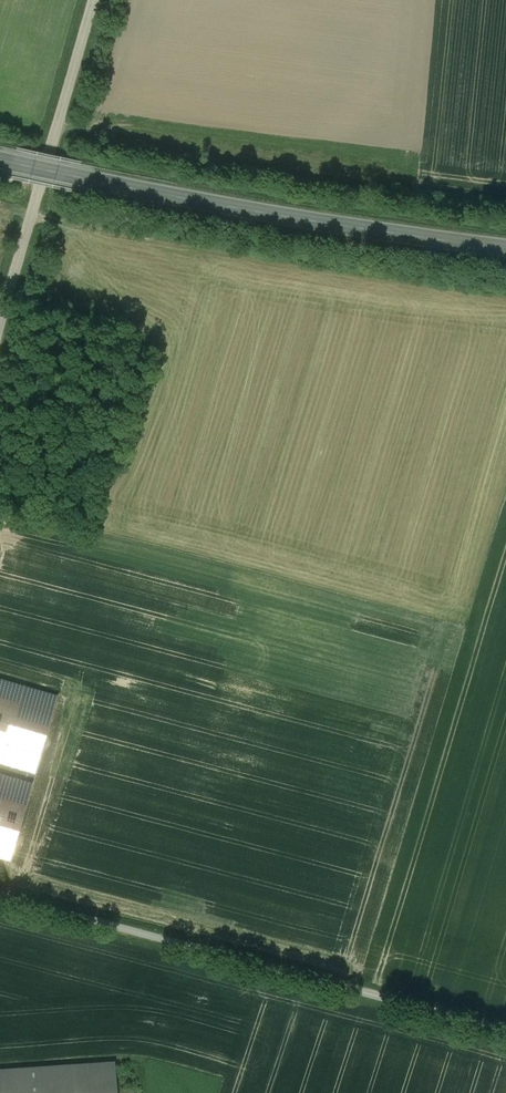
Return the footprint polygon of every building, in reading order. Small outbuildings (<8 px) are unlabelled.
[(0,680),(0,760),(35,770),(56,696),(0,680)] [(0,775),(0,856),(10,858),(31,784),(0,775)] [(0,1077),(0,1092),(114,1092),(112,1068),(0,1077)]
